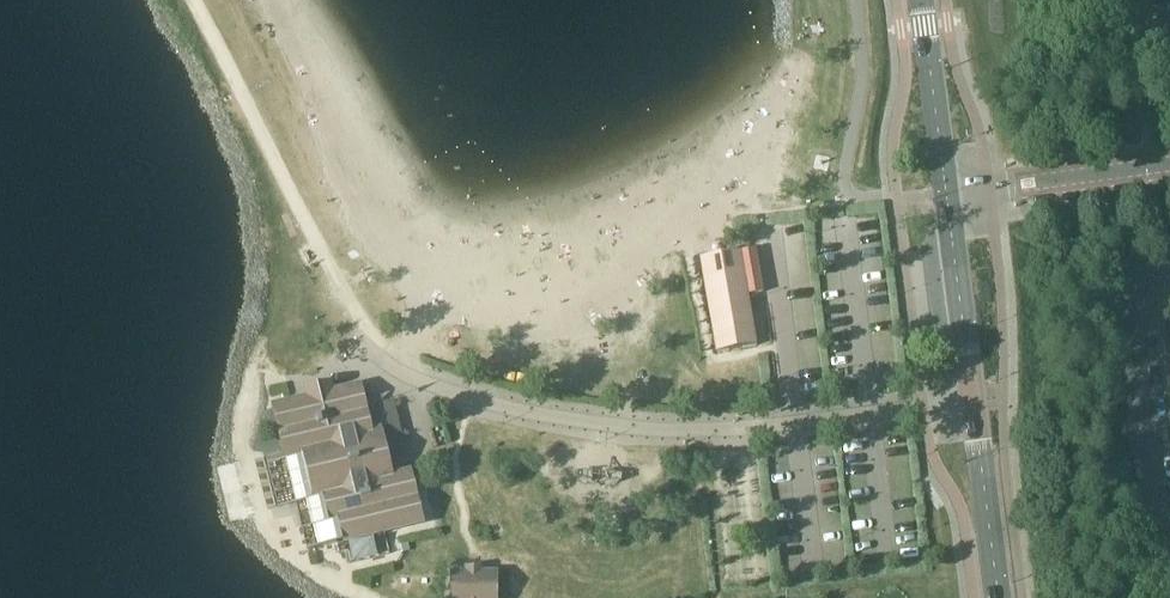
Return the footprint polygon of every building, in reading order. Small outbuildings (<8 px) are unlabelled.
[(717,351),(761,345),(745,247),(702,254),(717,351)] [(390,476),(385,455),(379,429),(370,432),(359,384),(331,391),(329,382),(306,388),(308,397),(273,405),(285,454),(303,450),(314,496),(324,494),(330,517),(339,514),(344,538),(384,529),(421,520),(409,471),(390,476)] [(514,580),(499,580),(499,575),(484,575),(484,580),(469,580),(469,597),(514,597),(514,580)]
